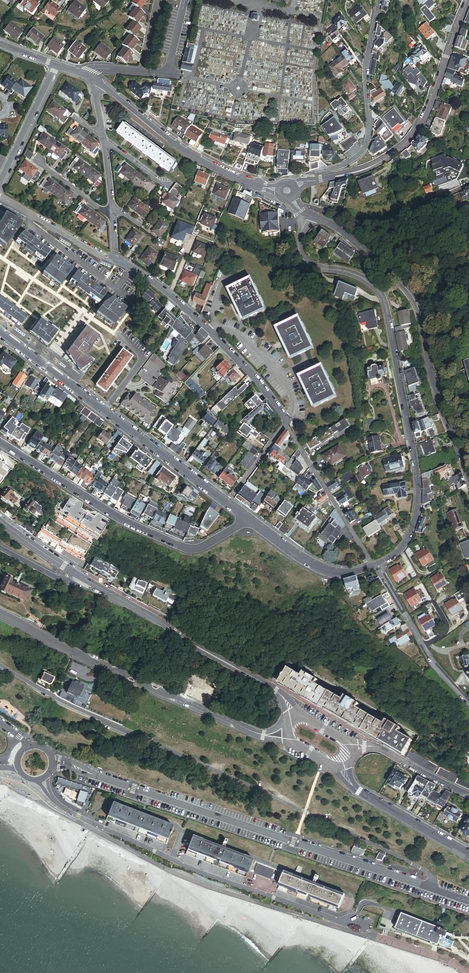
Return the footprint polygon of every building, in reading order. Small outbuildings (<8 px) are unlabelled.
[(31,14),(37,6),(31,1),(30,0),(24,0),(20,4),(31,14)] [(66,10),(78,19),(85,9),(79,4),(73,0),(66,10)] [(108,3),(105,0),(94,0),(92,1),(103,10),(108,3)] [(139,12),(145,6),(148,1),(147,0),(136,0),(132,6),(136,9),(139,12)] [(387,12),(390,0),(384,0),(381,11),(387,12)] [(432,0),(416,0),(420,5),(418,9),(429,23),(434,19),(428,11),(435,5),(432,0)] [(49,1),(43,10),(54,17),(60,9),(54,5),(49,1)] [(369,21),(372,12),(367,5),(361,10),(369,21)] [(366,25),(370,22),(369,21),(361,10),(359,7),(348,15),(355,24),(362,19),(366,25)] [(134,23),(136,25),(141,19),(144,15),(139,12),(136,9),(128,19),(134,23)] [(336,32),(345,25),(340,18),(337,20),(336,19),(333,21),(334,22),(332,24),(333,26),(332,27),(336,32)] [(131,37),(134,39),(138,34),(142,29),(136,25),(134,23),(125,33),(131,37)] [(13,41),(20,34),(8,24),(2,31),(8,36),(13,41)] [(432,30),(431,30),(426,24),(419,30),(427,41),(435,35),(432,32),(433,31),(432,30)] [(332,27),(325,32),(331,41),(335,38),(334,36),(337,34),(336,32),(332,27)] [(35,46),(43,38),(32,29),(25,37),(31,42),(35,46)] [(464,40),(466,40),(468,31),(462,29),(459,37),(465,38),(464,40)] [(381,34),(381,35),(384,36),(383,40),(385,41),(384,44),(387,45),(392,39),(389,35),(386,33),(384,35),(381,34)] [(377,51),(384,46),(384,44),(385,41),(383,40),(384,36),(381,35),(380,37),(379,37),(378,40),(374,43),(374,47),(377,51)] [(125,49),(130,53),(134,48),(138,43),(134,39),(131,37),(123,47),(125,49)] [(437,44),(443,52),(446,43),(440,37),(438,39),(440,41),(437,44)] [(466,51),(468,43),(468,41),(466,40),(464,40),(465,38),(459,37),(458,40),(455,48),(466,51)] [(55,56),(62,47),(51,39),(44,47),(50,51),(55,56)] [(74,55),(78,59),(84,51),(74,43),(68,50),(74,55)] [(180,69),(191,72),(197,47),(193,46),(193,45),(187,43),(180,69)] [(421,60),(422,62),(430,56),(424,49),(425,48),(424,47),(423,48),(421,46),(420,46),(418,43),(413,47),(415,50),(414,50),(414,52),(415,54),(414,55),(415,56),(414,57),(410,60),(414,65),(418,62),(421,60)] [(93,54),(102,62),(106,57),(109,54),(99,46),(93,54)] [(342,47),(338,50),(343,57),(346,55),(345,53),(347,52),(348,53),(349,53),(346,49),(344,47),(342,47)] [(130,60),(133,55),(130,53),(125,49),(117,58),(125,65),(130,60)] [(348,64),(354,60),(349,53),(348,53),(346,55),(343,57),(348,64)] [(362,67),(363,60),(358,54),(355,57),(362,67)] [(339,71),(348,64),(343,57),(329,67),(336,77),(341,73),(339,71)] [(450,69),(455,71),(458,63),(451,61),(448,68),(450,69)] [(427,81),(416,67),(413,70),(409,65),(403,70),(404,71),(401,74),(406,79),(407,80),(414,83),(416,79),(415,78),(417,77),(419,80),(417,81),(423,87),(427,81)] [(361,82),(362,73),(357,66),(352,69),(354,71),(361,82)] [(455,71),(450,69),(448,75),(446,74),(445,78),(452,80),(452,82),(458,85),(457,85),(462,87),(465,79),(455,76),(456,71),(455,71)] [(11,88),(16,82),(8,76),(1,85),(6,89),(9,91),(11,88)] [(393,89),(389,83),(387,83),(387,80),(387,78),(382,76),(379,84),(385,91),(388,89),(392,92),(393,89)] [(145,92),(147,90),(143,86),(136,80),(131,87),(142,96),(145,92)] [(352,93),(356,90),(349,80),(341,86),(345,91),(349,96),(346,98),(349,102),(355,97),(352,93)] [(24,98),(31,88),(21,81),(19,84),(16,82),(11,88),(18,94),(24,98)] [(146,84),(143,86),(147,90),(145,92),(150,93),(150,91),(152,91),(152,90),(153,83),(153,82),(146,81),(146,84)] [(75,104),(81,96),(78,93),(79,92),(67,83),(61,91),(73,100),(72,101),(75,104)] [(171,90),(169,90),(170,85),(167,84),(157,83),(153,83),(152,90),(154,90),(154,89),(163,90),(168,90),(168,92),(168,93),(170,93),(171,90)] [(400,96),(403,91),(402,90),(403,88),(396,84),(393,89),(392,92),(390,95),(393,97),(394,96),(399,99),(400,96)] [(371,97),(376,104),(385,96),(381,90),(374,95),(372,92),(370,94),(371,97)] [(334,101),(329,105),(334,111),(336,110),(340,107),(341,107),(339,105),(343,102),(341,99),(336,102),(336,101),(334,101)] [(347,111),(345,109),(348,107),(344,101),(343,102),(339,105),(341,107),(340,107),(336,110),(342,117),(346,114),(344,112),(347,111)] [(47,110),(59,119),(65,111),(53,102),(47,110)] [(438,119),(446,122),(452,108),(442,104),(439,111),(441,112),(438,119)] [(400,127),(405,123),(393,109),(382,119),(392,130),(399,125),(400,127)] [(58,120),(63,124),(67,118),(64,116),(67,113),(65,111),(59,119),(58,120)] [(412,126),(416,119),(412,113),(408,121),(412,126)] [(320,128),(323,132),(334,123),(329,116),(325,119),(323,116),(318,120),(321,123),(319,124),(321,127),(320,128)] [(184,135),(190,125),(177,117),(171,126),(180,132),(177,136),(181,139),(184,135)] [(439,137),(446,122),(438,119),(436,118),(434,124),(431,131),(439,137)] [(171,173),(178,164),(160,151),(164,145),(128,119),(118,132),(127,139),(144,153),(161,166),(171,173)] [(384,129),(386,128),(379,120),(374,125),(375,127),(374,129),(377,133),(383,128),(384,129)] [(197,149),(200,144),(196,141),(201,132),(190,125),(184,135),(191,140),(189,144),(197,149)] [(49,149),(55,141),(44,134),(47,131),(41,126),(38,130),(42,133),(39,137),(41,138),(38,142),(44,146),(49,149)] [(71,136),(81,144),(87,135),(77,128),(76,129),(74,128),(73,130),(71,128),(67,134),(70,137),(71,136)] [(225,147),(227,144),(230,137),(228,136),(226,141),(221,139),(223,135),(214,131),(212,135),(211,134),(209,139),(221,144),(220,145),(225,147)] [(245,145),(249,145),(251,136),(240,133),(237,132),(236,136),(234,141),(234,142),(242,144),(245,145)] [(95,155),(99,149),(96,148),(98,146),(96,145),(98,143),(87,135),(81,144),(91,151),(91,152),(95,155)] [(355,146),(358,144),(353,137),(350,140),(355,146)] [(382,154),(389,151),(378,137),(374,140),(375,141),(372,143),(369,150),(373,156),(381,151),(382,154)] [(420,152),(427,147),(426,146),(429,141),(420,137),(417,141),(416,140),(414,143),(411,146),(417,152),(418,153),(420,153),(420,152)] [(64,150),(65,149),(55,141),(49,149),(53,153),(51,156),(51,158),(54,160),(56,160),(58,158),(61,160),(66,154),(65,153),(66,152),(64,150)] [(260,158),(264,147),(250,142),(244,162),(253,165),(256,157),(260,158)] [(266,156),(275,156),(276,148),(273,148),(265,147),(264,157),(266,157),(266,156)] [(30,159),(34,154),(27,148),(24,155),(30,159)] [(277,160),(289,162),(290,154),(290,152),(279,150),(278,153),(278,156),(277,160)] [(406,160),(411,157),(409,152),(407,150),(402,154),(406,160)] [(294,161),(306,162),(306,153),(305,153),(294,153),(294,154),(294,161)] [(406,160),(402,154),(398,157),(402,163),(406,160)] [(462,166),(447,157),(444,158),(443,155),(430,159),(436,176),(453,170),(459,173),(462,166)] [(84,176),(90,168),(77,158),(70,167),(73,169),(74,168),(84,176)] [(38,170),(33,166),(26,161),(20,168),(25,173),(22,177),(29,182),(32,179),(35,181),(41,173),(38,170)] [(236,162),(233,168),(240,170),(242,165),(236,162)] [(138,174),(126,165),(125,166),(123,165),(122,166),(118,163),(113,170),(120,175),(121,174),(132,182),(138,174)] [(99,177),(100,176),(90,168),(84,176),(94,183),(93,185),(96,187),(100,182),(101,178),(99,177)] [(202,184),(206,186),(209,177),(204,174),(205,173),(203,172),(202,174),(199,172),(195,181),(202,184)] [(144,191),(150,183),(144,179),(138,174),(132,182),(144,191)] [(358,183),(362,195),(377,190),(372,178),(358,183)] [(45,187),(55,195),(61,187),(55,182),(51,179),(50,180),(49,179),(48,181),(45,179),(41,185),(44,188),(45,187)] [(335,188),(347,186),(348,179),(342,180),(336,181),(335,188)] [(144,191),(148,194),(154,186),(150,183),(144,191)] [(174,199),(181,188),(175,184),(171,191),(167,195),(165,194),(162,198),(164,200),(162,203),(172,210),(178,202),(174,199)] [(225,199),(227,194),(229,191),(217,186),(216,188),(215,190),(213,195),(225,200),(225,199)] [(338,204),(342,189),(346,189),(347,186),(335,188),(333,197),(332,202),(338,204)] [(428,195),(433,192),(430,186),(424,190),(428,195)] [(71,196),(71,195),(67,191),(61,187),(55,195),(65,203),(68,206),(72,201),(70,199),(72,197),(71,196)] [(466,190),(467,191),(462,193),(453,197),(457,205),(468,199),(468,188),(466,190)] [(253,200),(238,192),(228,213),(243,221),(253,200)] [(143,219),(148,213),(145,211),(147,209),(134,199),(128,207),(143,219)] [(328,208),(330,201),(321,200),(320,207),(328,208)] [(277,213),(260,203),(262,234),(279,233),(277,213)] [(80,213),(90,221),(95,213),(85,205),(84,207),(83,206),(82,207),(80,206),(75,212),(79,214),(80,213)] [(23,223),(6,213),(1,222),(0,223),(0,244),(5,247),(12,237),(19,229),(23,223)] [(107,227),(103,224),(106,221),(95,213),(90,221),(100,229),(99,230),(102,233),(107,227)] [(217,227),(214,225),(216,220),(205,215),(204,217),(202,223),(201,224),(212,229),(212,231),(215,232),(216,231),(217,227)] [(176,226),(187,230),(190,222),(179,218),(176,226)] [(152,231),(160,237),(168,227),(160,221),(152,231)] [(50,253),(20,230),(13,238),(17,241),(44,261),(50,253)] [(130,250),(133,253),(137,248),(134,245),(141,236),(133,230),(125,240),(133,246),(130,250)] [(328,243),(329,241),(328,241),(331,236),(322,230),(314,242),(324,249),(328,243)] [(156,242),(163,248),(165,243),(159,238),(156,242)] [(193,252),(204,257),(208,248),(197,243),(193,252)] [(341,257),(349,262),(354,254),(349,250),(349,248),(342,243),(336,251),(342,256),(341,257)] [(140,260),(148,266),(157,254),(149,248),(140,260)] [(167,269),(172,271),(177,259),(165,254),(161,264),(168,267),(167,269)] [(73,270),(56,257),(50,265),(53,268),(56,270),(63,275),(66,278),(73,270)] [(63,275),(56,270),(53,268),(50,265),(43,273),(60,286),(66,278),(63,275)] [(195,276),(198,278),(201,272),(200,271),(194,269),(193,272),(192,274),(184,271),(180,281),(184,282),(191,285),(195,276)] [(106,295),(77,273),(71,281),(100,303),(106,295)] [(245,317),(265,307),(251,278),(230,288),(238,303),(245,317)] [(359,290),(339,283),(334,296),(343,300),(346,294),(356,298),(359,290)] [(193,302),(204,307),(212,287),(207,286),(203,297),(197,294),(193,302)] [(149,302),(151,299),(154,296),(153,296),(148,291),(147,290),(145,293),(144,295),(142,297),(148,302),(149,302)] [(0,298),(0,311),(11,319),(21,326),(27,318),(0,298)] [(126,309),(112,299),(103,305),(119,317),(126,309)] [(156,313),(162,306),(158,303),(159,302),(156,300),(155,299),(153,300),(151,303),(149,305),(152,308),(152,309),(153,310),(155,312),(156,313)] [(169,312),(174,307),(171,305),(166,300),(165,308),(157,317),(162,321),(161,322),(166,326),(167,325),(171,328),(176,320),(172,316),(168,313),(169,312)] [(119,317),(103,305),(96,313),(113,326),(119,317)] [(368,330),(373,329),(373,324),(377,323),(375,311),(359,314),(361,321),(367,320),(367,322),(368,330)] [(402,327),(412,325),(409,311),(398,314),(401,327),(402,327)] [(292,358),(312,348),(298,318),(277,328),(284,343),(292,358)] [(57,333),(52,329),(40,320),(30,333),(39,340),(48,346),(57,333)] [(168,362),(174,366),(195,336),(191,333),(192,332),(185,324),(183,326),(180,323),(178,321),(176,320),(171,328),(179,335),(176,339),(179,342),(171,354),(169,358),(170,359),(168,362)] [(74,361),(83,370),(93,359),(85,351),(99,336),(88,325),(67,347),(63,351),(74,361)] [(410,341),(408,334),(406,335),(405,333),(404,333),(403,330),(402,327),(401,327),(395,328),(400,352),(404,351),(404,350),(409,349),(407,341),(410,341)] [(195,336),(203,343),(208,336),(205,333),(200,328),(195,336)] [(193,352),(196,355),(198,353),(202,349),(199,346),(193,352)] [(198,353),(206,361),(214,353),(210,350),(206,346),(202,349),(198,353)] [(96,387),(106,393),(132,358),(122,351),(96,387)] [(16,363),(8,357),(4,354),(0,358),(0,369),(6,373),(9,373),(10,372),(16,363)] [(224,377),(225,376),(233,369),(228,365),(225,361),(217,369),(220,372),(224,377)] [(315,407),(336,397),(322,366),(301,376),(307,390),(315,407)] [(382,377),(387,376),(386,374),(385,369),(385,367),(378,368),(378,367),(376,366),(373,366),(371,368),(372,372),(369,372),(370,379),(378,378),(378,380),(379,381),(381,380),(382,379),(382,377)] [(236,380),(240,377),(236,373),(233,369),(225,376),(228,379),(229,378),(233,382),(236,380)] [(409,387),(416,385),(413,369),(405,371),(409,387)] [(186,376),(181,371),(179,373),(176,376),(181,381),(186,376)] [(24,376),(20,374),(13,386),(19,389),(26,377),(24,376)] [(154,396),(166,404),(180,385),(168,377),(165,381),(160,378),(153,388),(158,391),(154,396)] [(38,385),(37,384),(38,382),(36,380),(31,378),(26,387),(32,392),(34,391),(36,388),(37,388),(38,388),(38,387),(38,385)] [(189,379),(184,384),(200,399),(202,397),(203,398),(206,395),(189,378),(189,379)] [(230,397),(233,401),(248,387),(247,385),(245,384),(238,391),(235,387),(216,405),(222,411),(227,407),(223,403),(230,397)] [(48,400),(53,393),(48,390),(45,387),(43,390),(39,397),(37,400),(45,405),(48,400)] [(64,402),(68,395),(64,392),(62,395),(60,393),(58,392),(60,389),(57,387),(53,393),(48,400),(50,402),(52,398),(62,404),(64,402)] [(39,397),(43,390),(40,388),(39,389),(38,388),(37,388),(36,388),(34,391),(34,394),(39,397)] [(129,394),(121,405),(132,413),(148,425),(157,414),(153,411),(155,408),(136,394),(133,397),(129,394)] [(64,402),(72,408),(76,401),(68,395),(64,402)] [(244,405),(251,413),(261,403),(258,399),(255,396),(244,405)] [(62,404),(52,398),(50,402),(60,408),(62,404)] [(271,413),(274,411),(270,406),(266,399),(261,403),(251,413),(243,420),(245,421),(248,424),(251,421),(250,419),(263,408),(264,409),(269,416),(271,413)] [(418,415),(424,413),(422,403),(420,402),(419,399),(410,400),(411,406),(414,406),(416,413),(418,415)] [(87,419),(91,413),(88,410),(85,408),(80,414),(87,419)] [(250,419),(251,421),(264,409),(263,408),(250,419)] [(212,427),(216,422),(210,417),(213,415),(211,413),(212,412),(211,411),(208,409),(204,414),(205,415),(202,419),(208,423),(212,427)] [(87,419),(93,424),(98,417),(91,413),(87,419)] [(93,424),(100,429),(105,423),(98,417),(93,424)] [(17,422),(12,418),(8,423),(14,427),(17,422)] [(429,431),(433,429),(429,418),(424,420),(428,431),(429,431)] [(189,435),(188,434),(196,424),(190,419),(184,426),(183,430),(180,428),(178,428),(176,431),(172,428),(165,437),(170,441),(173,443),(169,448),(175,453),(179,448),(180,447),(174,442),(180,434),(186,439),(189,435)] [(227,435),(229,432),(224,427),(221,423),(219,421),(218,420),(216,424),(227,435)] [(316,447),(321,444),(320,442),(337,431),(339,434),(350,427),(345,420),(307,444),(308,446),(311,450),(316,447)] [(255,438),(260,432),(248,424),(245,421),(243,423),(238,431),(247,437),(247,436),(249,437),(251,435),(255,438)] [(165,437),(172,428),(173,427),(165,422),(160,428),(159,428),(156,431),(161,435),(165,437)] [(421,433),(422,433),(418,422),(413,423),(415,435),(421,433)] [(5,437),(6,435),(7,434),(4,432),(3,430),(8,423),(0,433),(0,434),(3,436),(5,437)] [(10,437),(15,430),(16,428),(14,427),(8,423),(3,430),(4,432),(7,434),(6,435),(10,437)] [(229,432),(233,429),(228,423),(224,427),(229,432)] [(26,436),(30,431),(21,425),(19,429),(16,428),(15,430),(23,436),(24,435),(26,436)] [(33,435),(34,436),(32,438),(40,443),(40,442),(41,440),(39,439),(44,432),(38,428),(33,435)] [(288,462),(290,459),(278,450),(278,449),(279,448),(279,447),(283,441),(286,438),(289,434),(286,430),(285,429),(271,449),(276,454),(288,462)] [(21,440),(23,436),(15,430),(10,437),(13,439),(18,442),(19,443),(21,440)] [(247,436),(247,437),(238,431),(237,432),(247,439),(249,437),(247,436)] [(270,440),(273,436),(267,431),(264,435),(270,440)] [(97,440),(106,446),(112,439),(106,434),(103,432),(97,440)] [(112,438),(116,441),(121,435),(117,432),(112,438)] [(124,437),(121,435),(116,441),(115,443),(118,445),(124,437)] [(373,453),(384,451),(382,436),(371,438),(373,453)] [(112,452),(122,459),(133,444),(128,440),(124,437),(118,445),(112,452)] [(35,451),(40,443),(32,438),(27,446),(32,449),(35,451)] [(208,441),(205,439),(198,448),(201,450),(208,441)] [(22,449),(25,443),(23,442),(21,440),(19,443),(18,442),(16,445),(19,447),(22,449)] [(425,457),(435,453),(430,441),(428,441),(425,442),(420,444),(425,457)] [(36,460),(38,461),(47,447),(45,445),(40,442),(40,443),(35,451),(38,453),(40,454),(36,460)] [(46,458),(48,460),(56,447),(57,446),(50,442),(47,447),(38,461),(40,462),(43,456),(46,458)] [(255,456),(258,452),(245,442),(242,447),(248,451),(254,455),(255,456)] [(65,450),(58,445),(57,446),(56,447),(62,451),(59,455),(61,456),(64,451),(65,450)] [(331,460),(333,463),(344,456),(341,452),(343,451),(340,446),(324,457),(326,460),(327,463),(331,460)] [(52,469),(55,464),(61,456),(59,455),(62,451),(56,447),(48,460),(54,463),(50,468),(51,469),(52,469)] [(199,460),(203,463),(209,456),(201,450),(198,448),(192,455),(199,460)] [(288,462),(276,454),(271,449),(267,454),(279,463),(277,465),(279,467),(277,469),(280,472),(281,471),(288,462)] [(59,466),(62,468),(68,459),(65,457),(68,453),(64,451),(61,456),(55,464),(59,466)] [(239,464),(244,468),(254,455),(248,451),(239,464)] [(12,469),(14,471),(19,463),(11,458),(9,457),(1,452),(0,453),(0,457),(1,458),(0,459),(0,484),(12,469)] [(135,469),(136,469),(145,456),(141,452),(140,453),(137,452),(136,454),(134,456),(133,455),(129,459),(124,467),(130,472),(134,468),(135,469)] [(76,477),(81,469),(82,468),(78,466),(83,459),(79,456),(75,463),(69,473),(70,474),(69,475),(72,477),(73,478),(74,476),(76,477)] [(145,471),(151,462),(149,460),(150,459),(145,456),(136,469),(138,471),(141,468),(145,471)] [(303,469),(298,461),(297,462),(295,461),(291,457),(290,459),(288,462),(281,471),(286,474),(289,470),(297,476),(303,469)] [(386,472),(411,467),(410,460),(408,460),(403,461),(403,457),(393,459),(384,461),(386,472)] [(67,472),(69,473),(75,463),(68,459),(62,468),(67,472)] [(208,470),(214,475),(220,467),(210,459),(204,468),(208,470)] [(153,475),(161,464),(156,461),(148,472),(153,475)] [(371,475),(370,473),(366,467),(366,466),(365,466),(364,463),(357,468),(359,471),(358,471),(360,474),(363,479),(371,475)] [(231,487),(236,481),(229,476),(232,472),(228,470),(229,468),(227,466),(218,478),(225,483),(231,487)] [(436,476),(437,480),(446,476),(450,474),(448,470),(451,469),(449,466),(447,467),(446,467),(430,473),(431,478),(436,476)] [(456,474),(462,472),(460,466),(454,469),(456,474)] [(88,473),(95,477),(97,473),(98,472),(91,468),(90,470),(88,473)] [(78,485),(80,486),(88,473),(81,469),(76,477),(74,480),(73,481),(78,485)] [(170,487),(176,479),(169,473),(163,469),(154,480),(159,483),(161,480),(170,487)] [(354,478),(350,471),(342,476),(346,483),(354,478)] [(90,485),(95,477),(88,473),(80,486),(82,487),(85,482),(90,485)] [(94,495),(102,482),(105,478),(97,473),(95,477),(90,485),(95,488),(92,494),(94,495)] [(433,486),(434,486),(431,478),(430,473),(422,475),(423,481),(423,485),(424,490),(433,486)] [(461,488),(467,486),(462,474),(454,477),(457,484),(459,489),(461,488)] [(297,483),(307,491),(312,485),(312,484),(308,481),(306,479),(307,477),(304,475),(297,483)] [(327,485),(334,481),(331,476),(324,480),(327,485)] [(455,485),(457,484),(454,477),(447,480),(450,486),(455,484),(455,485)] [(323,495),(326,493),(324,490),(317,478),(312,484),(312,485),(314,489),(316,487),(319,491),(320,491),(322,494),(323,495)] [(327,485),(331,492),(334,490),(342,486),(338,479),(334,481),(327,485)] [(113,481),(110,484),(117,488),(120,484),(113,480),(113,481)] [(98,491),(103,495),(109,486),(105,483),(102,482),(94,495),(95,496),(98,491)] [(110,499),(117,488),(110,484),(109,486),(103,495),(102,497),(106,499),(109,501),(110,499)] [(398,500),(408,499),(406,484),(385,486),(386,497),(397,495),(398,500)] [(180,494),(187,499),(192,502),(198,495),(197,495),(199,493),(195,489),(192,487),(190,486),(188,489),(186,487),(184,489),(183,488),(181,490),(183,491),(180,494)] [(251,503),(252,502),(257,496),(244,486),(238,493),(245,499),(251,503)] [(429,493),(435,491),(433,486),(424,490),(423,505),(430,503),(429,493)] [(17,499),(13,496),(14,495),(12,493),(14,491),(8,487),(1,497),(4,499),(6,501),(7,500),(13,504),(17,499)] [(341,505),(355,497),(348,487),(344,489),(345,491),(336,498),(339,502),(341,505)] [(113,501),(117,503),(124,493),(117,488),(110,499),(113,501)] [(89,562),(113,523),(99,514),(98,513),(94,517),(82,509),(83,504),(61,490),(48,512),(38,527),(32,535),(43,542),(55,550),(58,547),(64,551),(62,554),(63,555),(67,549),(89,562)] [(280,499),(275,495),(270,491),(266,496),(266,497),(263,501),(266,503),(269,506),(273,509),(280,499)] [(256,503),(259,505),(266,497),(266,496),(260,492),(257,496),(252,502),(254,504),(255,504),(256,503)] [(320,503),(320,504),(328,498),(327,496),(326,493),(323,495),(322,494),(321,493),(320,494),(320,495),(321,497),(316,500),(310,505),(314,508),(320,503)] [(130,513),(131,511),(137,502),(126,496),(123,500),(125,501),(123,506),(121,508),(122,511),(123,511),(129,514),(130,513)] [(33,515),(40,507),(34,502),(35,500),(32,497),(23,508),(26,511),(29,513),(29,512),(33,515)] [(254,512),(257,515),(266,503),(263,501),(266,497),(259,505),(254,512)] [(145,508),(146,506),(142,504),(137,501),(137,502),(131,511),(130,513),(130,515),(131,515),(130,518),(134,520),(136,521),(137,519),(139,519),(140,516),(143,512),(144,509),(145,508)] [(149,519),(152,520),(157,511),(159,507),(150,502),(146,509),(145,513),(141,521),(142,521),(145,523),(146,520),(149,521),(149,519)] [(281,515),(285,518),(292,509),(283,502),(276,511),(281,515)] [(200,527),(209,531),(218,514),(216,513),(215,513),(218,507),(214,504),(212,503),(200,527)] [(250,509),(254,512),(259,505),(256,503),(255,504),(254,504),(250,509)] [(2,512),(8,517),(12,512),(6,507),(2,512)] [(377,521),(378,523),(394,514),(390,507),(374,517),(377,521)] [(314,523),(313,523),(317,517),(304,508),(300,513),(299,512),(297,515),(298,516),(296,520),(303,525),(309,529),(312,524),(312,525),(314,523)] [(341,528),(346,525),(335,508),(330,515),(341,528)] [(359,519),(354,510),(346,515),(348,520),(351,524),(356,521),(355,521),(359,519)] [(457,530),(464,527),(457,510),(447,514),(453,529),(456,528),(457,530)] [(163,530),(167,522),(169,518),(157,511),(152,520),(148,526),(157,529),(162,532),(163,530)] [(167,532),(171,534),(178,521),(178,519),(170,516),(169,518),(167,522),(163,530),(167,532)] [(32,535),(38,527),(32,524),(28,522),(25,522),(26,520),(16,517),(13,521),(19,526),(32,535)] [(191,520),(185,517),(182,523),(178,521),(171,534),(170,536),(180,540),(181,540),(184,534),(188,526),(191,520)] [(416,531),(420,533),(425,520),(421,518),(416,531)] [(368,534),(370,538),(382,530),(378,523),(377,521),(365,529),(368,534)] [(285,535),(289,528),(283,523),(282,524),(278,530),(285,535)] [(332,535),(333,534),(337,529),(328,523),(317,537),(323,541),(327,543),(331,537),(333,535),(332,535)] [(194,539),(199,530),(195,528),(194,529),(191,528),(191,527),(188,526),(184,534),(187,535),(184,542),(187,541),(189,541),(190,539),(192,539),(194,539)] [(333,534),(338,538),(341,533),(337,529),(333,534)] [(433,560),(428,551),(425,552),(424,550),(418,554),(425,567),(429,565),(428,563),(433,560)] [(101,572),(100,574),(102,575),(113,581),(111,586),(118,590),(121,583),(114,579),(119,570),(95,556),(90,566),(94,568),(94,566),(101,570),(101,572)] [(407,576),(401,566),(399,568),(398,566),(391,570),(399,583),(402,581),(401,579),(407,576)] [(30,592),(14,584),(15,582),(12,580),(13,578),(6,575),(2,584),(0,587),(0,591),(1,591),(1,593),(4,594),(6,594),(11,596),(12,594),(26,600),(30,592)] [(379,588),(384,585),(380,579),(379,576),(374,579),(372,575),(368,577),(370,582),(372,583),(375,581),(379,588)] [(450,583),(447,577),(444,579),(442,575),(439,577),(438,575),(432,579),(440,592),(443,590),(442,588),(450,583)] [(359,586),(356,577),(350,578),(344,580),(347,590),(353,588),(354,591),(360,590),(359,586)] [(144,589),(141,588),(142,585),(139,584),(140,582),(138,581),(138,580),(133,578),(128,588),(135,591),(142,594),(144,589)] [(171,596),(170,595),(168,594),(167,595),(156,589),(152,596),(159,600),(164,603),(166,599),(172,602),(174,597),(171,596)] [(421,601),(416,591),(413,593),(412,591),(406,595),(413,608),(417,606),(416,604),(421,601)] [(381,596),(379,593),(371,597),(371,596),(364,600),(365,605),(368,604),(372,602),(381,596)] [(140,602),(147,606),(151,600),(144,596),(140,602)] [(381,607),(387,604),(385,601),(382,596),(381,596),(372,602),(376,610),(381,607)] [(387,604),(381,607),(383,611),(389,607),(390,606),(387,600),(385,601),(387,604)] [(462,610),(457,600),(454,602),(453,600),(447,604),(456,620),(461,617),(458,612),(462,610)] [(376,610),(372,602),(368,604),(369,608),(371,608),(373,611),(375,611),(377,610),(376,610)] [(382,627),(393,621),(387,612),(377,619),(382,627)] [(435,626),(430,616),(427,618),(425,614),(418,617),(427,633),(431,631),(430,629),(435,626)] [(385,632),(388,632),(401,624),(397,618),(393,621),(382,627),(385,632)] [(401,627),(403,632),(409,629),(406,624),(401,627)] [(400,644),(401,645),(409,640),(408,637),(412,635),(409,629),(396,637),(389,641),(390,641),(392,645),(396,642),(398,645),(400,644)] [(468,665),(466,660),(468,659),(468,654),(461,656),(464,668),(468,666),(468,665)] [(299,695),(320,707),(329,692),(316,684),(318,681),(303,672),(301,676),(288,668),(279,683),(299,695)] [(51,685),(53,683),(55,678),(45,673),(41,681),(45,683),(48,684),(49,685),(51,685)] [(77,693),(79,694),(83,685),(73,680),(68,688),(73,690),(73,691),(74,692),(77,693)] [(181,692),(185,694),(189,686),(188,685),(189,683),(186,681),(181,692)] [(60,693),(67,697),(69,692),(63,688),(60,693)] [(370,716),(357,709),(359,705),(345,696),(342,700),(329,692),(320,707),(342,720),(361,732),(370,716)] [(379,742),(403,756),(412,741),(398,733),(400,729),(386,721),(384,724),(370,716),(361,732),(379,742)] [(409,760),(429,771),(432,764),(413,753),(412,754),(409,752),(408,756),(411,757),(409,760)] [(433,773),(437,766),(432,764),(429,771),(432,772),(433,773)] [(459,777),(458,776),(439,767),(436,775),(455,784),(458,777),(459,777)] [(403,784),(404,785),(407,780),(403,777),(403,776),(402,776),(401,777),(400,776),(401,773),(394,769),(391,773),(393,774),(391,778),(389,777),(387,781),(389,782),(388,783),(389,783),(388,784),(389,786),(391,787),(393,787),(393,786),(400,790),(403,784)] [(422,796),(426,788),(427,787),(430,783),(424,780),(418,777),(415,782),(408,793),(408,794),(419,801),(420,798),(422,796)] [(458,777),(455,784),(468,791),(468,782),(458,777)] [(91,797),(93,790),(59,779),(57,785),(80,793),(77,805),(83,809),(87,796),(91,797)] [(405,791),(408,793),(415,782),(411,780),(405,791)] [(426,799),(427,800),(432,792),(426,788),(422,796),(426,799)] [(442,797),(439,794),(441,790),(440,789),(438,789),(436,793),(433,791),(432,792),(427,800),(437,806),(437,805),(442,797)] [(443,796),(449,799),(452,794),(449,792),(446,791),(443,796)] [(437,805),(443,809),(448,801),(442,797),(437,805)] [(171,829),(172,826),(113,802),(106,820),(165,844),(170,831),(170,832),(171,829)] [(453,820),(457,823),(461,816),(458,814),(458,812),(452,809),(451,806),(449,805),(447,806),(446,808),(446,810),(444,815),(448,817),(447,819),(452,821),(453,820)] [(432,814),(428,811),(424,818),(428,821),(432,814)] [(468,819),(465,823),(467,824),(466,825),(463,823),(459,830),(463,832),(462,833),(468,836),(468,820),(468,819)] [(186,854),(245,877),(252,858),(193,836),(186,854)] [(363,851),(364,851),(365,848),(355,845),(351,851),(362,855),(363,851)] [(376,859),(382,860),(386,853),(383,852),(380,851),(376,859)] [(254,874),(270,880),(273,871),(258,864),(254,874)] [(344,894),(285,871),(278,890),(338,912),(344,894)] [(445,933),(446,930),(446,929),(442,927),(441,927),(442,922),(441,922),(437,921),(436,925),(402,913),(396,928),(439,943),(443,932),(445,933)] [(440,946),(441,944),(445,933),(443,932),(439,943),(396,928),(394,927),(394,929),(440,946)] [(441,944),(451,947),(455,936),(452,935),(445,933),(441,944)]
